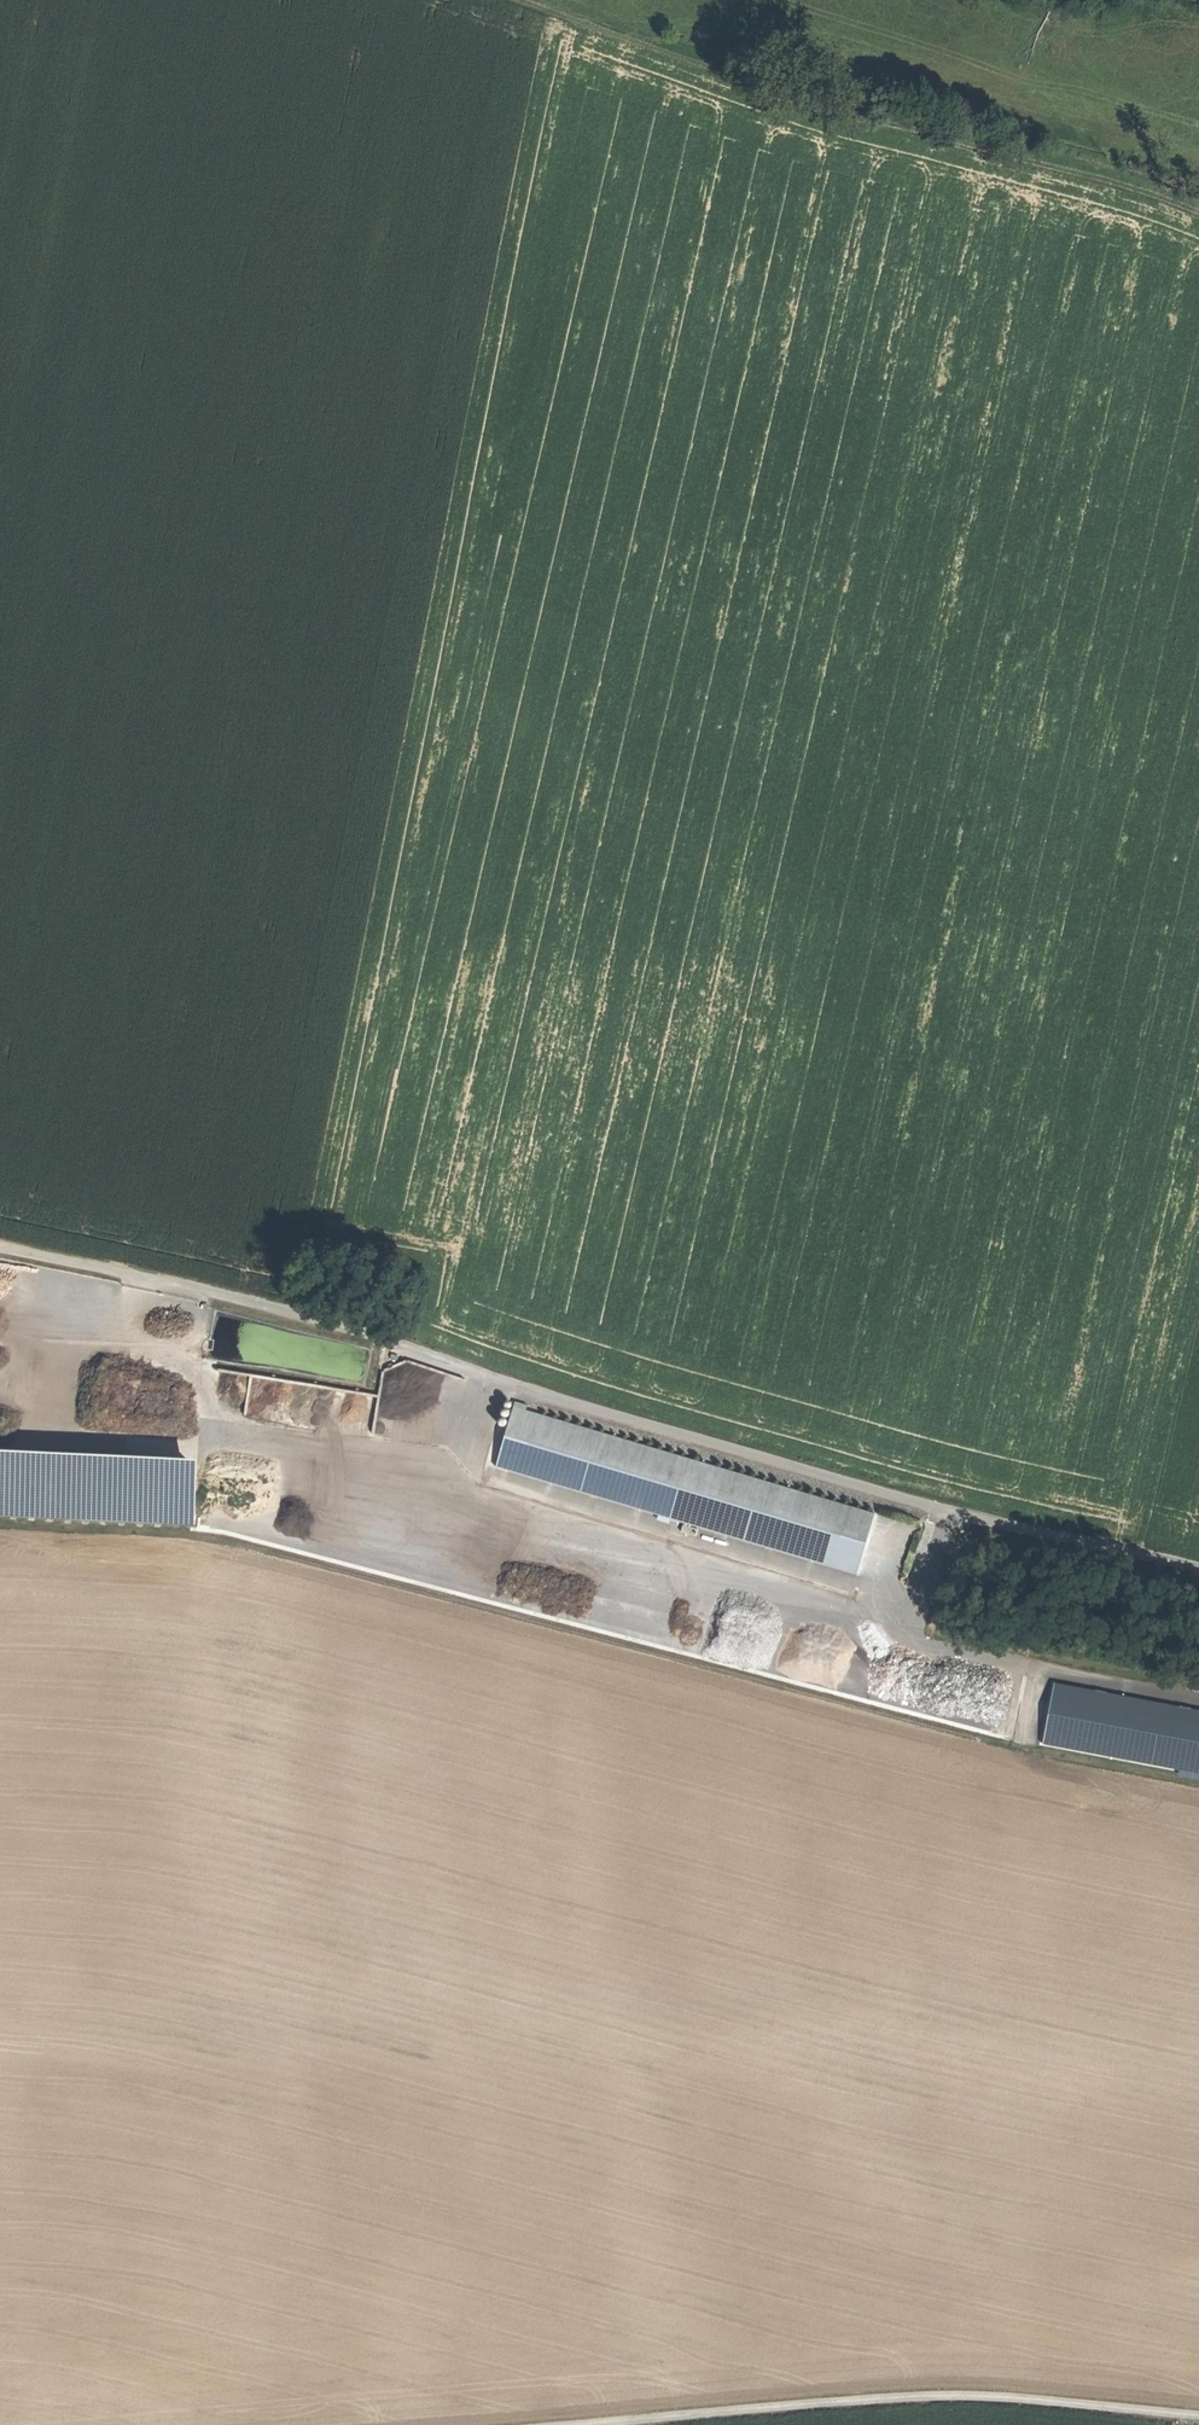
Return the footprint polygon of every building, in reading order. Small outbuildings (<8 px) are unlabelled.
[(528,1406),(515,1402),(508,1425),(520,1428),(513,1452),(501,1449),(496,1467),(857,1573),(875,1514),(526,1411),(528,1406)] [(508,1425),(501,1449),(513,1452),(520,1428),(508,1425)] [(197,1529),(199,1471),(0,1462),(0,1519),(197,1529)] [(1049,1682),(1039,1742),(1168,1762),(1172,1740),(1170,1740),(1173,1718),(1181,1720),(1184,1704),(1049,1682)]
